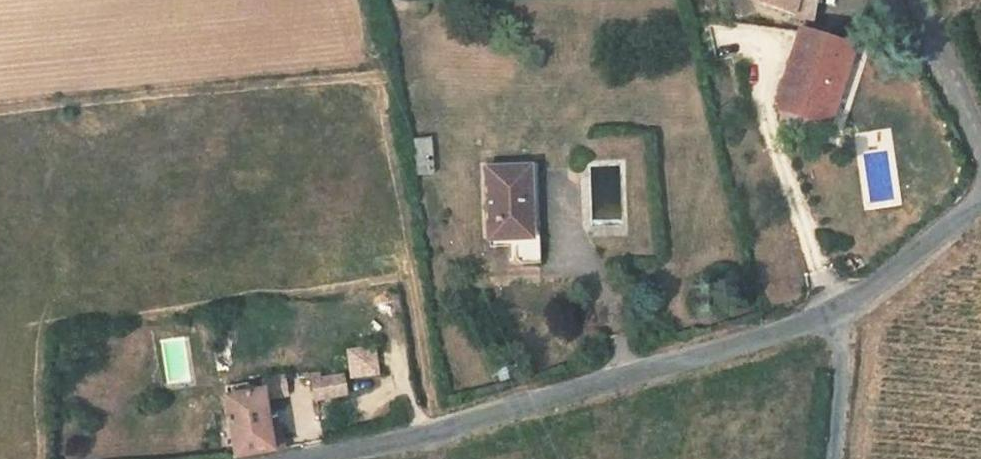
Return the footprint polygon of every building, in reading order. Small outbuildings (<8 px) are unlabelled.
[(762,5),(811,18),(816,0),(764,0),(762,5)] [(718,50),(770,56),(773,28),(722,22),(718,50)] [(854,48),(802,33),(775,110),(829,126),(854,48)] [(434,174),(433,160),(430,137),(413,138),(416,175),(434,174)] [(526,168),(485,169),(489,237),(514,237),(514,255),(515,258),(518,261),(526,262),(542,261),(540,236),(528,237),(526,168)] [(346,378),(377,376),(375,345),(344,347),(346,378)] [(320,372),(311,374),(316,401),(349,394),(345,376),(321,380),(320,372)] [(226,397),(237,458),(275,452),(264,389),(226,397)]
